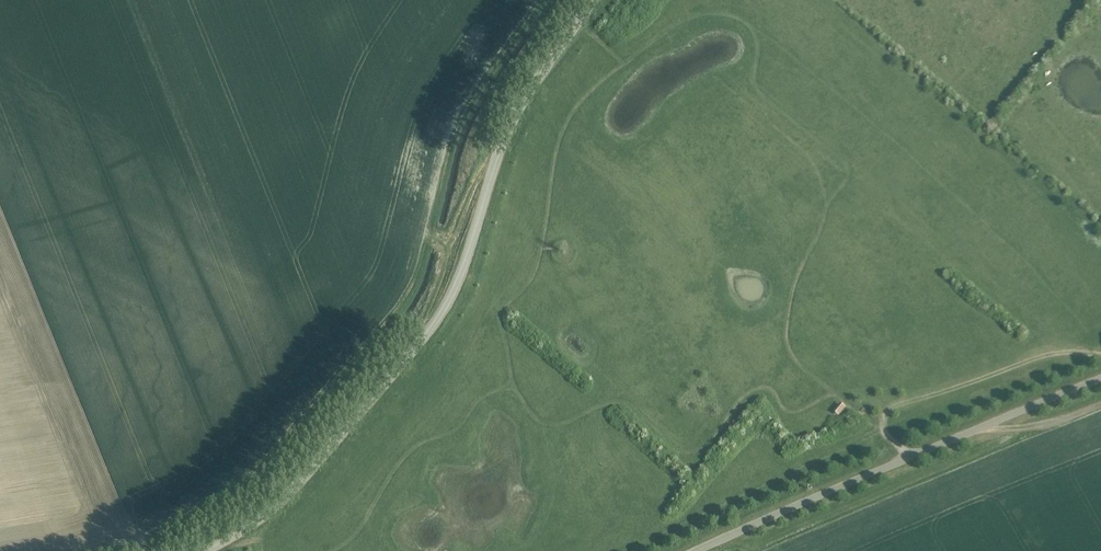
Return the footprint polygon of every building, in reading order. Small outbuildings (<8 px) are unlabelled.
[(838,413),(844,416),(850,407),(844,403),(838,413)]
